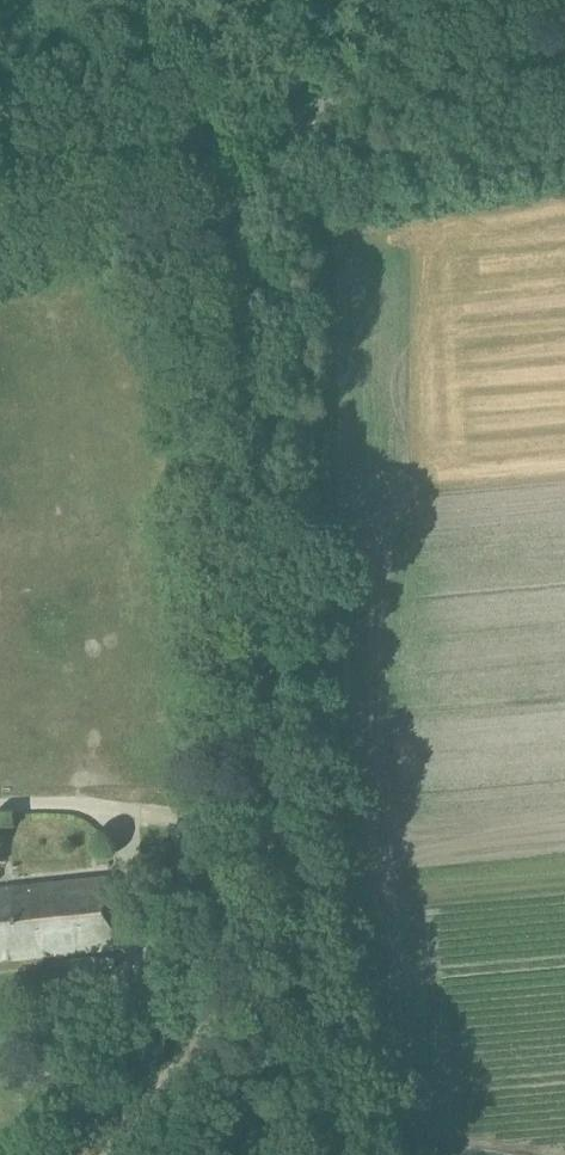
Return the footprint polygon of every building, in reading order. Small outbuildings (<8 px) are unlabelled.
[(116,948),(109,880),(0,890),(0,960),(116,948)]
